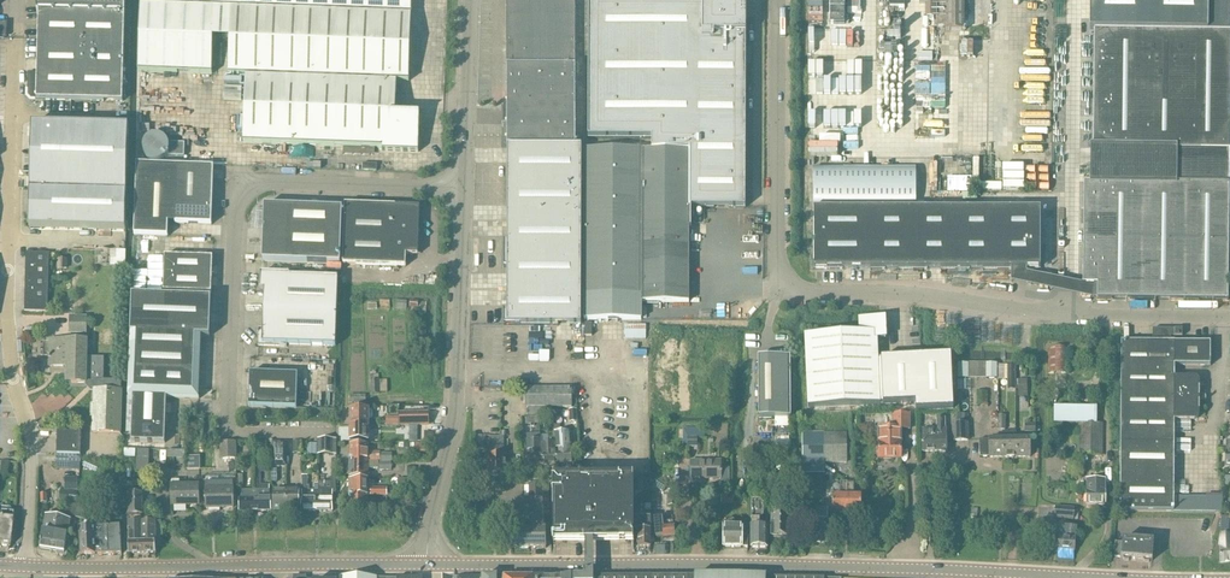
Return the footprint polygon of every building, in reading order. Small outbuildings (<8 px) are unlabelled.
[(37,12),(39,12),(37,73),(28,73),(27,96),(31,100),(123,102),(125,13),(125,0),(37,0),(37,12)] [(138,72),(212,75),(214,33),(230,34),(228,75),(246,76),(243,143),(382,148),(382,151),(418,153),(420,116),(396,115),(397,82),(409,82),(412,0),(141,0),(138,72)] [(507,66),(574,66),(574,0),(507,0),(507,66)] [(588,139),(652,139),(652,151),(642,151),(641,303),(689,303),(690,150),(690,207),(745,207),(744,63),(744,49),(744,0),(589,0),(588,139)] [(936,27),(945,27),(945,32),(960,32),(964,32),(964,22),(964,0),(936,0),(936,27)] [(1083,285),(1097,285),(1097,299),(1228,301),(1228,287),(1229,184),(1229,129),(1229,0),(1090,0),(1090,31),(1095,31),(1094,57),(1094,63),(1094,116),(1093,122),(1093,149),(1091,149),(1090,183),(1084,183),(1083,285)] [(574,66),(507,66),(507,147),(544,147),(574,147),(575,147),(575,138),(574,66)] [(31,190),(30,228),(53,228),(125,230),(126,230),(127,154),(128,133),(128,129),(127,128),(126,128),(32,126),(32,138),(38,139),(38,153),(37,190),(31,190)] [(160,136),(156,136),(151,137),(148,139),(145,142),(143,146),(143,150),(144,154),(145,158),(148,161),(152,163),(154,164),(158,164),(161,163),(165,162),(167,160),(169,157),(184,157),(185,144),(169,143),(167,140),(164,138),(160,136)] [(507,242),(504,242),(504,268),(507,268),(507,311),(504,311),(504,326),(520,326),(520,325),(582,325),(582,185),(582,147),(574,147),(508,147),(507,242)] [(641,151),(585,151),(585,185),(585,320),(641,320),(641,151)] [(214,168),(137,165),(134,235),(168,237),(168,224),(212,225),(214,168)] [(916,169),(814,169),(814,205),(916,205),(916,169)] [(420,207),(345,205),(343,265),(406,267),(406,255),(418,256),(420,207)] [(343,209),(264,207),(262,262),(341,265),(343,209)] [(853,269),(853,210),(814,210),(814,269),(853,269)] [(1041,210),(853,210),(853,269),(1041,270),(1041,210)] [(111,251),(96,250),(96,266),(110,266),(111,251)] [(26,265),(49,266),(49,254),(26,253),(26,265)] [(213,258),(165,256),(163,292),(211,294),(213,258)] [(49,266),(26,265),(25,289),(49,290),(49,266)] [(289,275),(260,274),(260,291),(264,291),(263,330),(258,330),(258,347),(287,348),(287,346),(336,348),(338,279),(289,277),(289,275)] [(49,290),(25,289),(25,301),(48,301),(49,290)] [(129,394),(128,399),(133,399),(132,434),(132,448),(165,449),(167,400),(184,401),(199,401),(199,390),(193,389),(195,346),(201,346),(201,337),(210,337),(211,299),(132,296),(129,394)] [(48,301),(25,301),(25,313),(48,313),(48,301)] [(396,301),(395,309),(407,309),(407,301),(396,301)] [(86,318),(71,318),(70,335),(71,335),(71,341),(50,341),(49,366),(72,367),(71,383),(86,384),(94,390),(92,432),(120,433),(121,382),(103,381),(104,359),(87,358),(87,342),(84,342),(84,334),(86,334),(86,318)] [(859,333),(805,336),(808,408),(880,405),(880,403),(879,368),(878,360),(877,340),(887,340),(886,318),(859,320),(859,333)] [(1182,330),(1153,330),(1153,342),(1171,342),(1171,337),(1182,337),(1182,330)] [(716,358),(716,343),(706,343),(706,358),(716,358)] [(1210,343),(1121,343),(1121,479),(1120,512),(1174,512),(1221,512),(1221,498),(1174,498),(1174,479),(1174,443),(1174,421),(1195,421),(1196,421),(1197,421),(1198,420),(1199,419),(1199,418),(1199,417),(1199,411),(1200,411),(1200,388),(1199,388),(1199,382),(1199,381),(1199,380),(1198,380),(1198,379),(1197,379),(1196,378),(1195,378),(1174,378),(1174,366),(1210,366),(1210,343)] [(1067,374),(1067,347),(1049,348),(1048,374),(1067,374)] [(925,358),(878,360),(879,368),(880,403),(883,403),(883,405),(915,403),(916,410),(954,409),(952,364),(951,359),(951,356),(925,358)] [(791,417),(790,357),(759,357),(760,418),(791,417)] [(1007,380),(1007,366),(1007,359),(999,359),(999,380),(1007,380)] [(968,378),(968,364),(958,364),(958,378),(968,378)] [(998,364),(989,364),(989,378),(998,378),(998,364)] [(1007,366),(1007,380),(1008,389),(1016,389),(1016,366),(1007,366)] [(298,375),(250,374),(249,407),(297,409),(298,375)] [(379,375),(370,376),(371,394),(380,394),(380,393),(388,393),(387,380),(379,381),(379,375)] [(1027,379),(1018,380),(1018,397),(1028,397),(1027,379)] [(572,389),(527,389),(526,408),(528,408),(528,416),(545,413),(545,408),(572,408),(572,389)] [(1054,408),(1054,423),(1080,424),(1079,456),(1089,456),(1102,456),(1103,424),(1096,424),(1096,408),(1082,408),(1054,408)] [(350,410),(350,426),(369,426),(369,410),(350,410)] [(430,413),(400,414),(400,417),(400,425),(430,425),(430,413)] [(909,430),(909,415),(894,415),(894,430),(879,430),(879,459),(902,459),(901,430),(909,430)] [(535,417),(535,416),(529,417),(529,425),(535,425),(539,424),(538,416),(535,417)] [(387,425),(400,425),(400,417),(386,417),(387,425)] [(945,430),(945,419),(938,419),(938,430),(922,430),(923,452),(947,452),(947,430),(945,430)] [(968,441),(968,424),(952,424),(953,441),(968,441)] [(1036,424),(1025,424),(1025,433),(1036,433),(1036,424)] [(350,426),(350,442),(368,442),(368,440),(374,440),(375,433),(369,433),(369,426),(350,426)] [(57,457),(57,463),(81,464),(81,457),(81,456),(82,432),(58,431),(57,448),(57,457)] [(571,463),(569,431),(555,432),(557,446),(554,446),(554,444),(541,445),(540,433),(526,435),(529,466),(571,463)] [(1017,432),(1003,432),(1003,440),(1003,458),(1017,458),(1017,440),(1017,432)] [(803,463),(825,462),(825,433),(803,433),(803,463)] [(847,433),(825,433),(825,462),(847,462),(847,433)] [(698,448),(698,437),(687,437),(688,448),(698,448)] [(318,439),(318,455),(333,455),(333,439),(319,439),(327,439),(318,439)] [(1030,439),(1017,440),(1017,458),(1031,457),(1030,439)] [(990,458),(1003,458),(1003,440),(980,440),(980,458),(990,458)] [(280,443),(272,443),(272,467),(280,467),(287,467),(287,443),(280,443)] [(236,459),(235,444),(221,444),(222,460),(236,459)] [(350,461),(368,461),(382,462),(382,455),(368,455),(368,446),(350,445),(350,461)] [(504,447),(495,446),(495,456),(488,456),(488,475),(498,475),(498,473),(503,473),(504,447)] [(136,459),(136,472),(149,472),(150,450),(137,450),(137,459),(136,459)] [(267,461),(255,461),(255,477),(255,485),(255,491),(255,513),(271,513),(271,499),(270,500),(270,491),(270,485),(262,485),(261,485),(261,473),(267,473),(267,461)] [(368,461),(350,461),(350,477),(368,477),(368,461)] [(721,461),(691,461),(691,479),(691,480),(721,480),(721,483),(729,483),(729,469),(721,469),(721,461)] [(2,462),(1,474),(8,475),(9,463),(2,462)] [(643,491),(643,476),(635,476),(635,492),(635,496),(643,496),(643,491)] [(302,513),(318,512),(317,490),(315,490),(315,493),(309,493),(309,486),(307,486),(307,477),(302,477),(302,513)] [(317,490),(318,512),(333,512),(333,494),(336,494),(336,477),(331,477),(331,492),(320,492),(320,490),(317,490)] [(69,478),(69,491),(77,491),(77,478),(69,478)] [(767,577),(759,577),(758,577),(751,577),(750,577),(743,577),(733,577),(724,577),(723,577),(714,577),(714,576),(714,577),(705,577),(704,576),(704,577),(695,577),(695,576),(595,577),(595,568),(595,543),(634,543),(634,479),(592,479),(584,479),(578,479),(554,480),(554,544),(578,543),(587,543),(587,568),(587,577),(578,577),(556,577),(767,577)] [(667,486),(656,479),(654,486),(663,493),(667,486)] [(399,480),(398,494),(408,494),(412,480),(399,480)] [(180,486),(179,481),(173,481),(171,482),(172,506),(199,505),(198,486),(180,486)] [(350,481),(350,497),(368,497),(368,481),(350,481)] [(1105,505),(1105,481),(1087,481),(1087,505),(1105,505)] [(233,482),(205,483),(206,509),(223,509),(226,509),(233,508),(233,482)] [(833,512),(847,512),(847,483),(841,483),(841,496),(833,496),(833,512)] [(854,483),(847,483),(847,512),(861,512),(862,496),(854,496),(854,483)] [(518,520),(506,521),(506,534),(511,534),(511,545),(511,550),(546,549),(547,549),(547,544),(546,533),(544,533),(543,502),(542,485),(530,485),(530,503),(522,503),(517,503),(517,515),(518,520)] [(387,489),(371,489),(370,497),(387,497),(387,489)] [(135,494),(134,490),(128,490),(129,555),(155,554),(155,544),(158,544),(158,539),(155,539),(155,523),(151,524),(151,520),(141,520),(141,524),(140,524),(140,518),(137,518),(137,515),(142,515),(142,494),(135,494)] [(78,492),(60,491),(59,502),(77,503),(78,492)] [(241,500),(240,500),(240,513),(255,513),(255,491),(241,491),(241,500)] [(274,513),(287,513),(287,491),(274,491),(274,513)] [(299,491),(287,491),(287,513),(300,513),(299,491)] [(368,498),(368,497),(350,497),(349,513),(368,513),(368,505),(374,505),(374,506),(386,506),(386,499),(368,498)] [(759,502),(752,502),(752,529),(751,549),(767,550),(767,529),(760,529),(760,521),(763,518),(764,506),(759,502)] [(88,508),(69,505),(67,517),(85,520),(88,508)] [(1058,508),(1057,520),(1073,521),(1074,510),(1058,508)] [(783,512),(773,512),(772,539),(779,539),(779,541),(786,541),(786,539),(788,539),(789,519),(783,519),(783,512)] [(10,546),(12,522),(11,522),(12,516),(0,515),(0,545),(10,546)] [(44,533),(68,537),(71,522),(47,517),(44,533)] [(673,523),(672,517),(662,518),(662,520),(654,521),(656,539),(664,538),(664,540),(675,539),(673,523)] [(1219,545),(1220,556),(1221,563),(1229,561),(1229,534),(1228,534),(1229,517),(1223,517),(1222,517),(1221,522),(1221,523),(1221,534),(1219,545)] [(651,532),(651,520),(636,520),(636,532),(638,532),(638,548),(650,548),(650,532),(651,532)] [(736,521),(725,521),(725,529),(723,529),(723,548),(748,549),(748,536),(742,536),(742,529),(736,529),(736,521)] [(821,530),(821,522),(809,522),(809,530),(808,531),(808,543),(829,543),(829,530),(821,530)] [(122,555),(121,529),(81,530),(81,556),(122,555)] [(1076,533),(1068,532),(1067,540),(1059,539),(1058,550),(1075,551),(1076,540),(1076,533)] [(65,554),(68,537),(44,533),(41,549),(65,554)] [(1153,543),(1123,541),(1122,546),(1115,545),(1114,559),(1121,559),(1121,560),(1122,560),(1123,562),(1129,562),(1130,560),(1143,561),(1144,564),(1149,564),(1151,562),(1152,562),(1153,543)]
